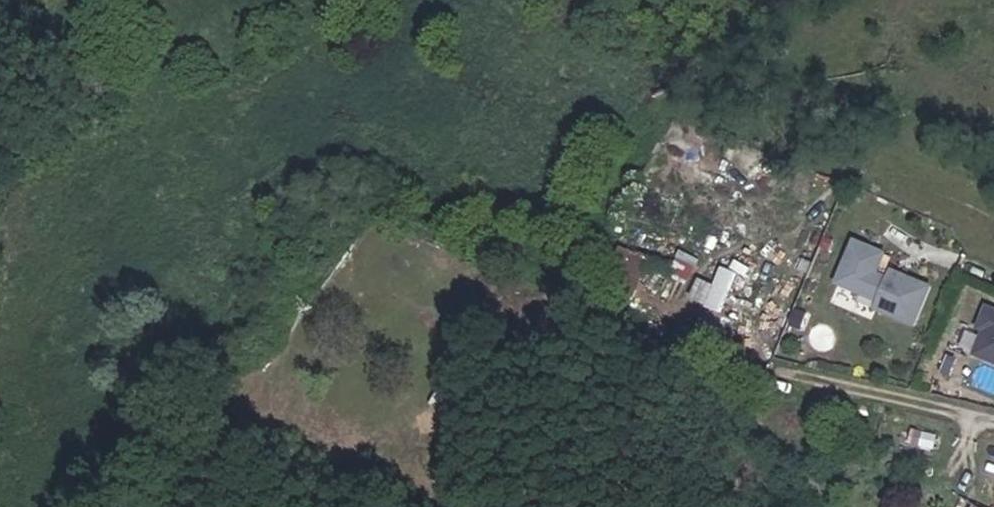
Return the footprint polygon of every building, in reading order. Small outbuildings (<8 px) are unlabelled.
[(857,240),(839,284),(860,293),(872,289),(885,294),(878,309),(918,326),(934,286),(895,270),(892,278),(880,273),(888,253),(857,240)] [(601,258),(589,284),(611,293),(605,306),(627,316),(654,257),(624,243),(614,265),(601,258)] [(732,316),(746,283),(723,273),(699,329),(733,343),(743,320),(732,316)] [(993,310),(984,331),(990,334),(980,358),(993,363),(993,310)]
